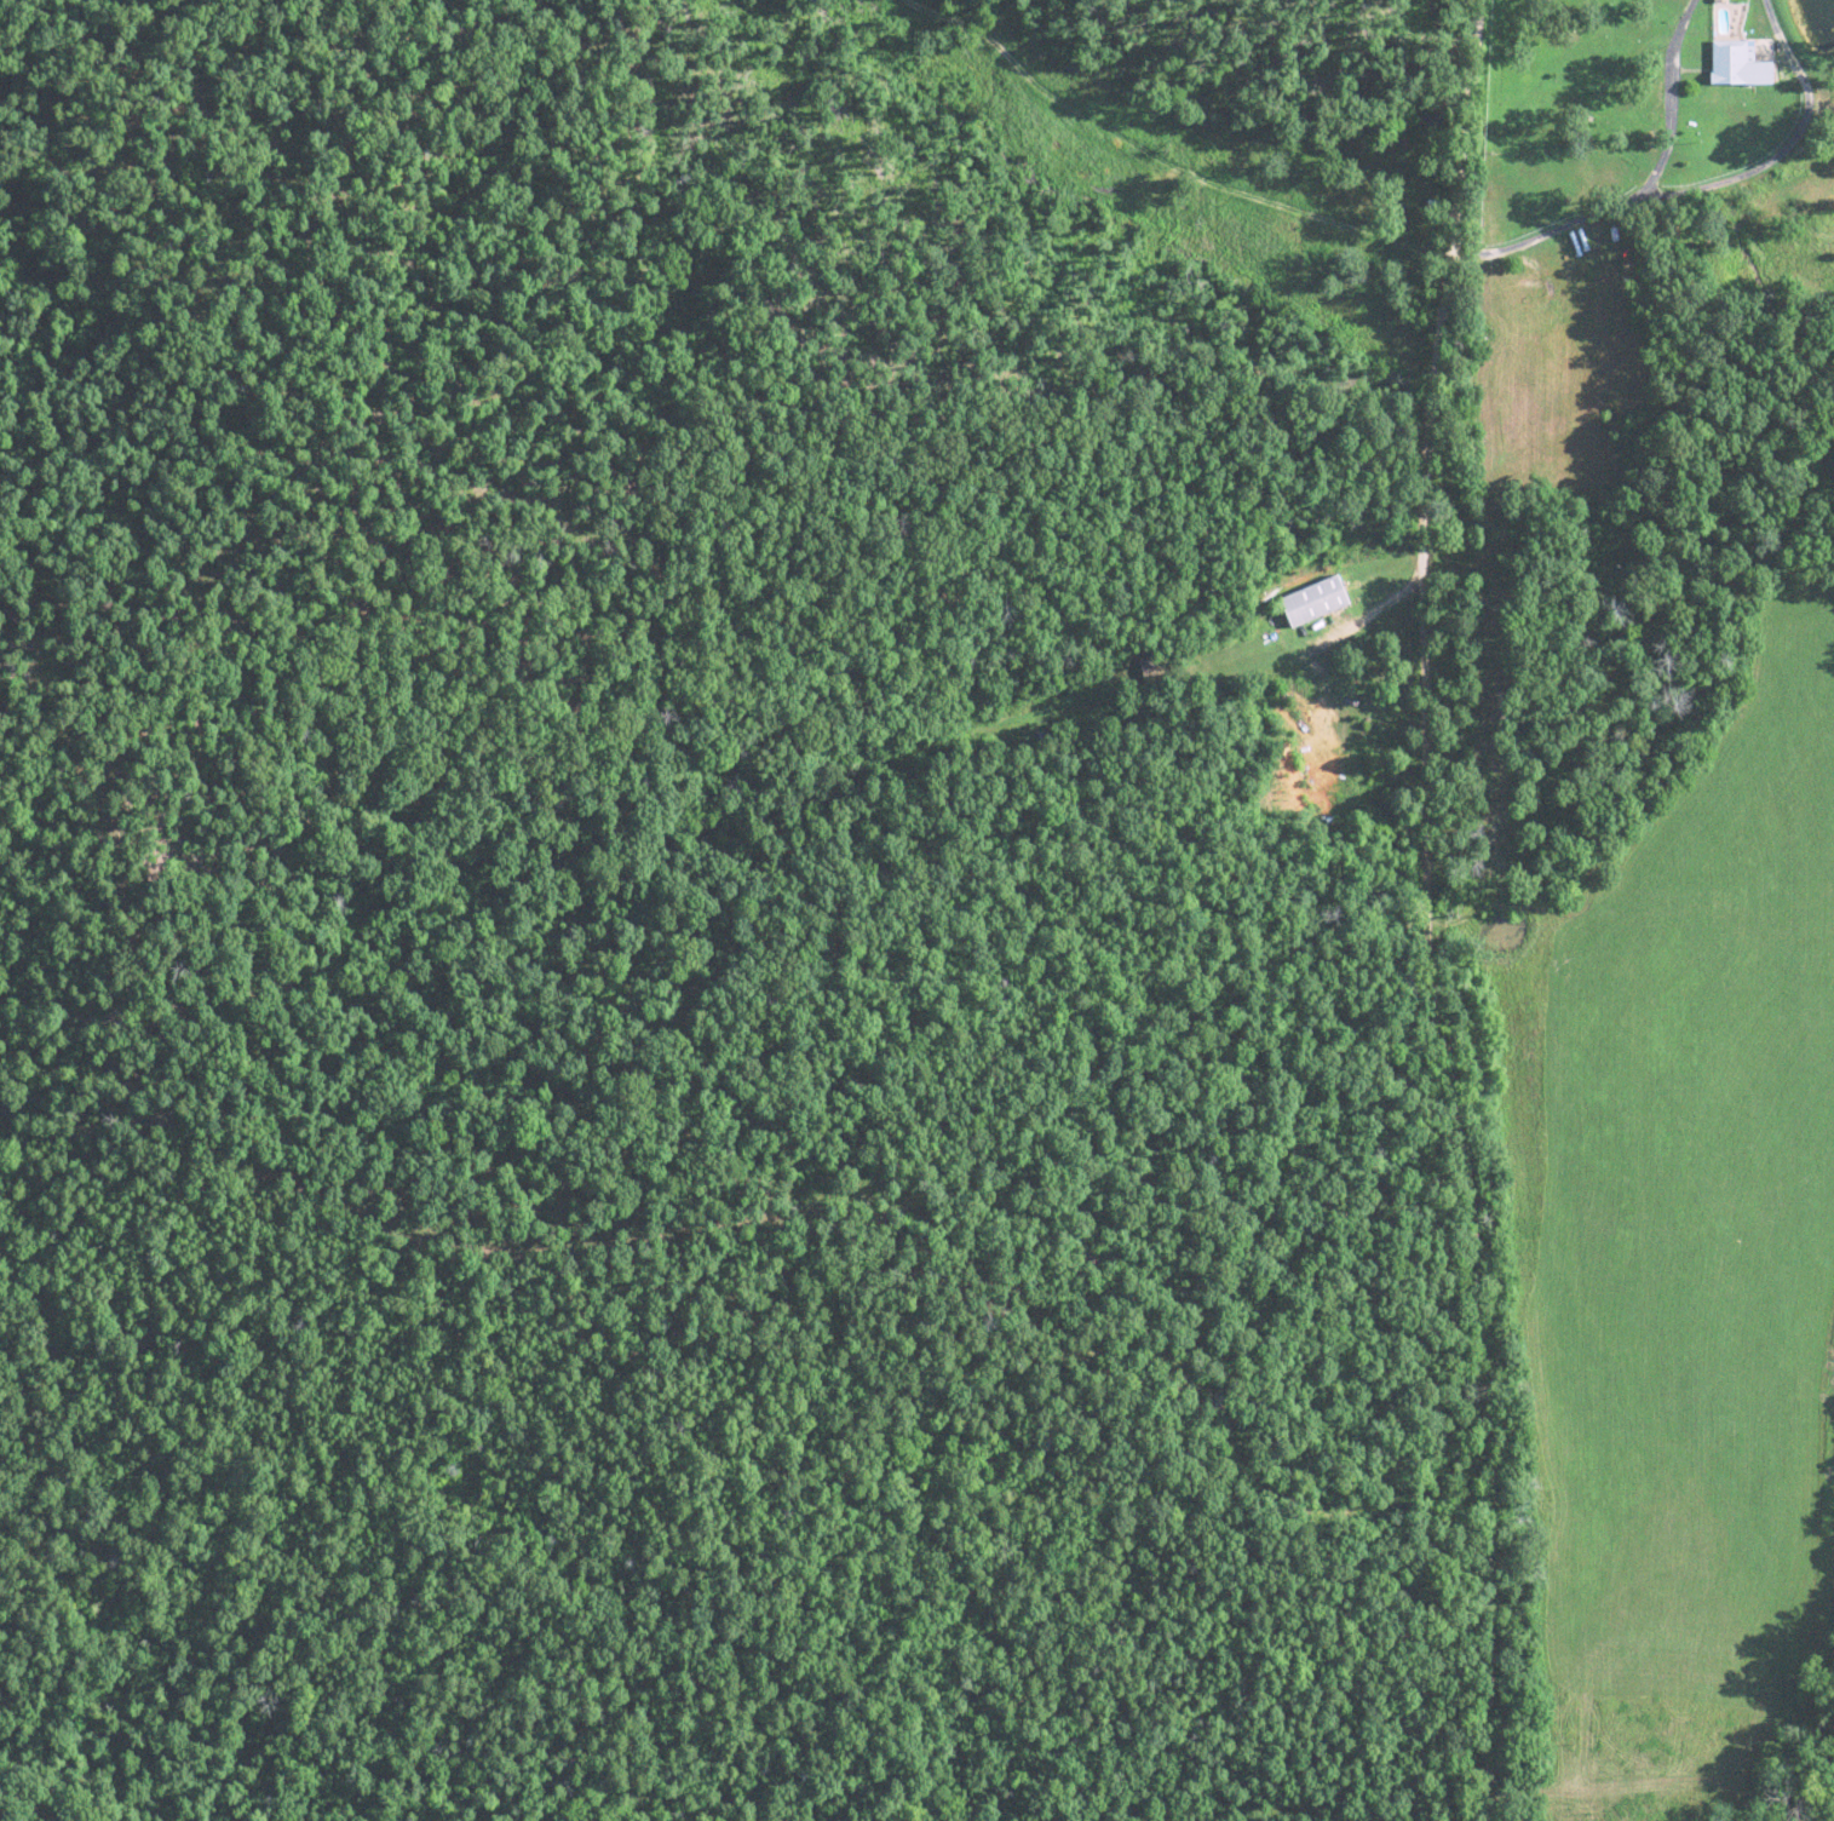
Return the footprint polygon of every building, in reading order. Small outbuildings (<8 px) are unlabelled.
[(1781,62),(1761,62),(1761,41),(1717,41),(1718,85),(1782,84),(1781,62)] [(1357,604),(1347,574),(1285,596),(1296,626),(1357,604)]
